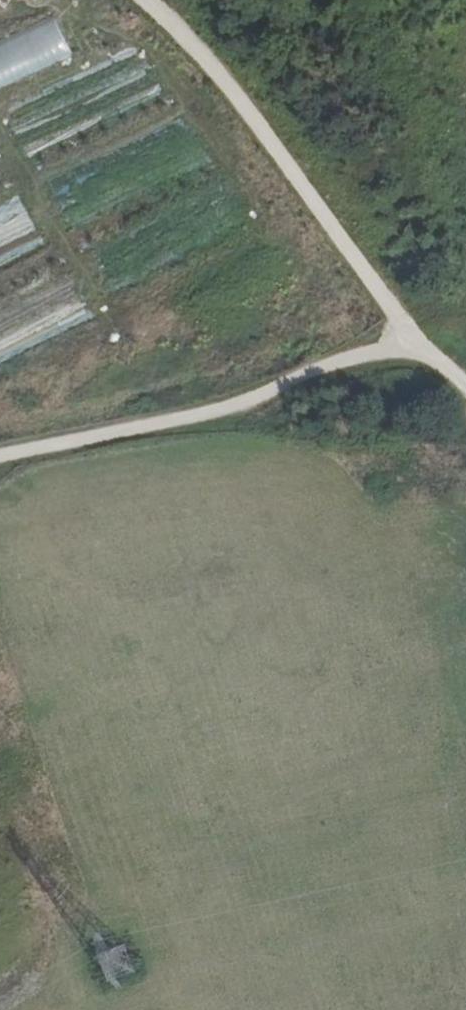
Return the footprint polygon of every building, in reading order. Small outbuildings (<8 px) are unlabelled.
[(53,14),(0,39),(0,90),(74,56),(53,14)]
